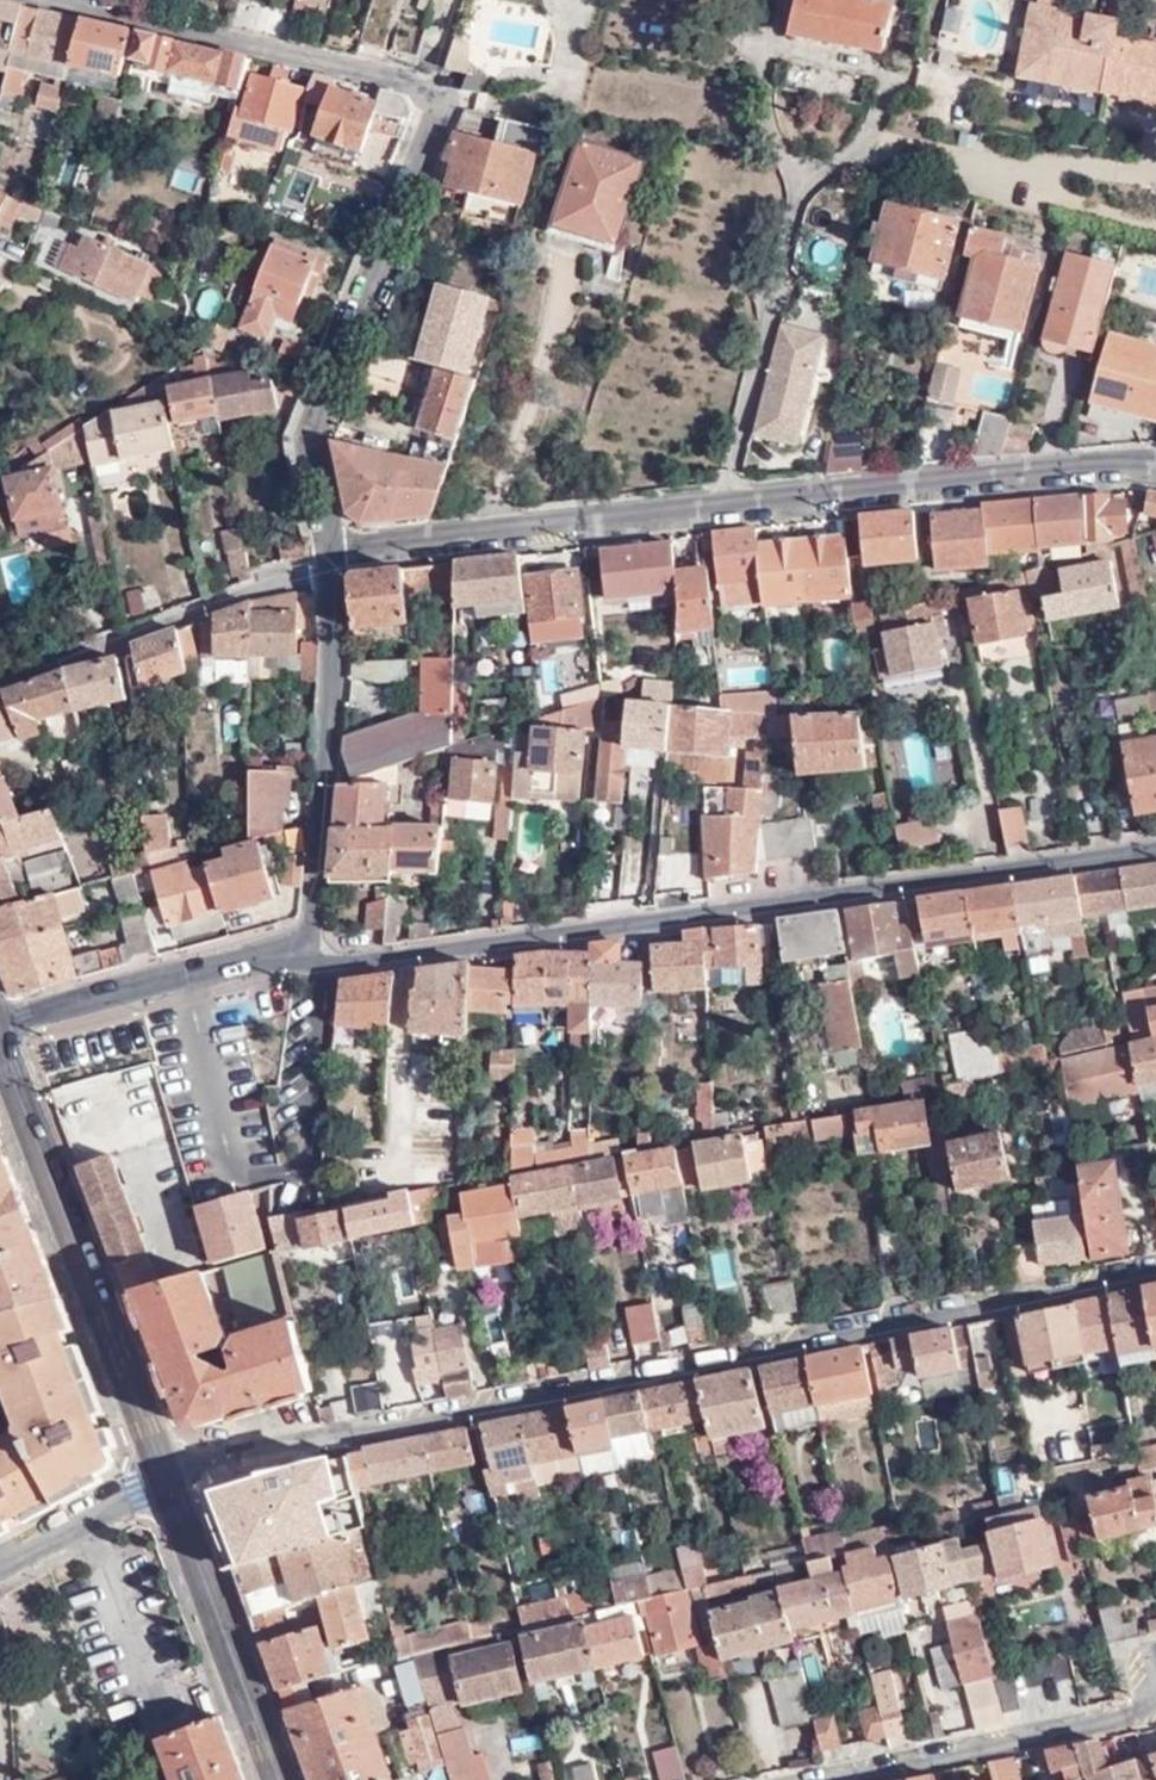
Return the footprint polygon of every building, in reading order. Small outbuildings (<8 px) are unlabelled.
[(26,6),(2,0),(0,6),(0,42),(14,46),(26,6)] [(438,0),(424,0),(421,11),(433,15),(438,0)] [(790,31),(886,49),(896,5),(876,0),(797,0),(790,31)] [(1037,3),(1032,3),(1020,73),(1105,88),(1116,33),(1118,17),(1065,8),(1066,0),(1038,0),(1037,3)] [(58,14),(26,6),(14,46),(13,51),(31,56),(26,70),(65,81),(82,19),(58,14)] [(133,31),(82,19),(65,81),(103,91),(108,74),(120,77),(133,31)] [(252,59),(140,33),(132,62),(242,89),(252,59)] [(1155,97),(1155,41),(1116,33),(1105,88),(1155,97)] [(9,65),(0,96),(0,105),(9,107),(21,69),(9,65)] [(291,135),(307,98),(308,90),(257,72),(245,109),(237,107),(228,134),(281,153),(288,133),(291,135)] [(337,79),(314,73),(308,90),(307,98),(326,106),(316,134),(320,136),(315,150),(357,166),(363,152),(394,164),(414,114),(406,95),(387,90),(383,103),(335,91),(337,79)] [(57,111),(63,89),(41,84),(36,104),(57,111)] [(95,113),(97,115),(117,121),(123,99),(100,93),(95,113)] [(510,145),(517,120),(511,119),(504,143),(510,145)] [(540,155),(547,157),(555,131),(517,120),(510,145),(504,143),(457,131),(445,160),(454,161),(445,191),(470,196),(467,204),(489,210),(486,222),(520,230),(540,155)] [(618,245),(647,159),(583,137),(554,222),(618,245)] [(0,193),(0,228),(12,232),(18,217),(27,221),(32,206),(0,193)] [(887,204),(873,261),(896,267),(918,273),(941,278),(956,223),(887,204)] [(42,210),(32,206),(27,221),(36,224),(42,210)] [(1004,236),(968,228),(961,253),(977,256),(961,317),(1018,331),(1035,266),(1031,265),(1034,253),(1002,245),(1004,236)] [(77,251),(67,275),(133,305),(137,298),(149,303),(159,279),(149,267),(146,267),(110,251),(113,245),(103,240),(99,247),(84,239),(77,251)] [(312,294),(325,263),(275,242),(243,330),(272,342),(281,317),(293,322),(304,293),(312,294)] [(56,270),(67,275),(77,251),(66,246),(56,270)] [(1092,350),(1112,267),(1068,255),(1043,339),(1045,347),(1051,351),(1059,351),(1066,343),(1092,350)] [(896,267),(873,261),(870,272),(892,278),(896,267)] [(896,267),(892,278),(916,284),(918,273),(896,267)] [(938,289),(941,278),(918,273),(916,284),(938,289)] [(469,372),(488,295),(441,282),(423,359),(469,372)] [(782,323),(752,438),(799,450),(829,335),(782,323)] [(234,332),(218,326),(210,349),(225,356),(234,332)] [(1110,331),(1092,402),(1155,417),(1155,344),(1110,331)] [(310,373),(318,355),(283,340),(275,359),(310,373)] [(1059,351),(1089,359),(1092,350),(1066,343),(1059,351)] [(395,402),(410,360),(371,350),(356,388),(395,402)] [(209,369),(206,351),(199,356),(203,383),(174,389),(180,425),(219,417),(209,369)] [(935,361),(926,396),(953,403),(961,367),(935,361)] [(409,424),(455,439),(475,377),(427,364),(409,424)] [(228,367),(209,369),(219,417),(220,422),(279,410),(273,379),(254,384),(252,374),(231,378),(228,367)] [(177,448),(168,406),(168,401),(113,411),(87,427),(89,429),(96,464),(177,448)] [(1009,419),(1010,417),(983,410),(981,420),(1009,419)] [(1000,455),(1029,452),(1034,423),(1010,417),(1009,419),(1000,455)] [(45,454),(87,427),(82,418),(39,446),(45,454)] [(973,458),(1000,455),(1009,419),(981,420),(973,458)] [(864,431),(832,426),(826,470),(859,467),(864,431)] [(58,470),(96,464),(89,429),(87,427),(45,454),(39,459),(8,479),(20,540),(67,531),(58,470)] [(29,446),(39,459),(45,454),(39,446),(24,428),(4,445),(14,457),(29,446)] [(362,526),(429,518),(450,453),(427,448),(415,445),(412,459),(389,453),(392,441),(365,436),(362,448),(337,444),(340,463),(344,492),(347,517),(362,526)] [(450,453),(452,448),(429,441),(427,448),(450,453)] [(334,444),(344,492),(340,463),(337,444),(334,444)] [(429,518),(434,517),(454,449),(452,448),(450,453),(429,518)] [(128,516),(150,511),(144,489),(123,494),(128,516)] [(1150,493),(1144,517),(1155,521),(1154,530),(1155,529),(1155,494),(1150,493)] [(1110,495),(1083,497),(1082,543),(1082,553),(1103,546),(1102,538),(1111,535),(1111,527),(1126,528),(1126,505),(1111,505),(1110,495)] [(1083,497),(1036,502),(1035,543),(1035,545),(1082,543),(1083,497)] [(1036,502),(982,506),(983,513),(984,545),(1035,543),(1036,502)] [(91,514),(94,532),(108,530),(104,505),(95,507),(95,513),(91,514)] [(913,512),(861,516),(865,562),(917,560),(913,512)] [(984,545),(983,513),(932,516),(936,568),(986,565),(984,545)] [(222,531),(231,577),(237,575),(250,571),(246,555),(240,527),(222,531)] [(756,528),(714,533),(722,610),(765,605),(759,546),(756,528)] [(101,577),(117,574),(108,530),(94,532),(99,561),(101,577)] [(99,561),(94,532),(79,535),(84,564),(99,561)] [(1155,556),(1155,533),(1147,534),(1152,557),(1155,556)] [(845,538),(802,542),(807,601),(850,597),(845,538)] [(1130,538),(1114,543),(1127,607),(1144,603),(1130,538)] [(759,546),(765,605),(807,601),(802,542),(759,546)] [(309,557),(307,545),(281,549),(283,562),(309,557)] [(676,574),(673,546),(602,554),(607,600),(678,592),(676,574)] [(1103,546),(1082,553),(1052,562),(1058,593),(1038,598),(1042,622),(1113,607),(1103,546)] [(456,564),(455,604),(456,606),(497,603),(498,617),(524,614),(518,556),(456,564)] [(407,609),(420,607),(455,604),(456,564),(403,570),(407,609)] [(1043,565),(1034,568),(1020,571),(1023,582),(1024,592),(1048,587),(1043,565)] [(354,632),(408,627),(407,609),(403,570),(348,576),(354,632)] [(251,581),(251,578),(250,571),(237,575),(239,585),(251,581)] [(1020,571),(953,592),(961,627),(963,626),(966,639),(972,637),(964,600),(968,599),(978,645),(1023,635),(1021,626),(1017,603),(1013,585),(1023,582),(1020,571)] [(676,574),(678,592),(680,615),(678,641),(696,639),(697,646),(715,645),(707,572),(676,574)] [(578,573),(531,578),(535,620),(532,621),(534,642),(547,642),(545,620),(582,616),(578,573)] [(129,615),(154,611),(150,587),(126,591),(129,615)] [(298,658),(298,597),(252,604),(252,658),(298,658)] [(939,601),(929,605),(932,618),(942,615),(939,601)] [(1021,626),(1032,624),(1027,602),(1017,603),(1021,626)] [(497,603),(456,606),(455,615),(480,613),(481,618),(498,617),(497,603)] [(252,658),(252,604),(204,621),(203,657),(252,658)] [(869,604),(851,605),(853,624),(872,618),(869,604)] [(932,618),(929,605),(882,618),(889,649),(877,652),(883,681),(943,668),(937,641),(932,618)] [(407,609),(408,627),(409,642),(424,639),(420,607),(407,609)] [(932,618),(937,641),(947,639),(942,615),(932,618)] [(874,632),(872,618),(853,624),(856,637),(874,632)] [(179,630),(186,660),(197,656),(191,627),(179,630)] [(143,689),(187,670),(186,660),(179,630),(133,648),(143,689)] [(823,672),(844,672),(843,638),(823,638),(823,672)] [(434,645),(433,659),(454,660),(455,646),(434,645)] [(300,683),(319,683),(320,657),(301,657),(300,683)] [(118,659),(66,672),(75,714),(123,701),(118,659)] [(414,712),(343,737),(338,784),(392,766),(444,748),(451,746),(452,728),(453,686),(454,660),(433,659),(426,659),(423,713),(414,712)] [(1155,712),(1155,667),(1123,674),(1126,693),(1143,690),(1147,713),(1155,712)] [(6,694),(22,736),(24,742),(41,737),(38,722),(75,714),(66,672),(6,694)] [(623,724),(600,724),(599,733),(595,797),(624,800),(629,746),(670,749),(673,708),(675,684),(645,681),(641,703),(626,703),(623,724)] [(601,684),(602,696),(620,694),(620,682),(601,684)] [(571,694),(574,706),(602,696),(601,684),(600,684),(571,694)] [(467,687),(453,686),(452,728),(465,728),(467,687)] [(22,736),(6,694),(0,696),(0,745),(22,736)] [(779,718),(776,694),(720,696),(722,713),(734,715),(771,718),(779,718)] [(536,719),(515,726),(514,766),(512,800),(551,802),(551,795),(578,796),(583,733),(599,733),(600,724),(602,696),(574,706),(536,719)] [(128,699),(131,725),(145,724),(143,705),(136,706),(136,699),(128,699)] [(673,708),(670,749),(728,753),(731,735),(734,715),(722,713),(673,708)] [(859,713),(819,715),(779,718),(771,718),(769,733),(797,733),(798,741),(802,774),(876,767),(871,731),(862,732),(859,713)] [(38,722),(41,737),(60,734),(62,739),(73,737),(74,743),(81,741),(75,714),(38,722)] [(766,777),(769,742),(769,733),(771,718),(734,715),(731,735),(752,738),(752,740),(760,741),(759,751),(753,750),(750,784),(765,784),(766,777)] [(1155,812),(1155,739),(1144,741),(1140,722),(1116,727),(1136,815),(1155,812)] [(515,726),(451,746),(444,748),(444,759),(453,758),(450,799),(455,799),(490,802),(494,802),(498,766),(514,766),(515,726)] [(769,742),(798,741),(797,733),(769,733),(769,742)] [(22,736),(0,745),(0,820),(17,815),(5,780),(35,770),(24,742),(22,736)] [(84,752),(35,770),(39,779),(51,774),(60,799),(48,802),(51,810),(94,795),(84,752)] [(263,772),(263,768),(263,758),(250,758),(250,772),(263,772)] [(392,766),(338,784),(335,829),(388,828),(392,766)] [(266,836),(281,832),(283,773),(263,772),(250,772),(251,826),(251,841),(266,836)] [(284,831),(287,831),(289,810),(294,810),(295,773),(283,773),(281,832),(284,831)] [(39,779),(48,802),(60,799),(51,774),(39,779)] [(766,777),(765,784),(762,816),(779,815),(781,776),(766,777)] [(713,879),(757,874),(759,862),(762,825),(762,816),(765,784),(750,784),(729,784),(727,814),(720,814),(713,879)] [(895,831),(887,792),(871,795),(881,842),(897,839),(895,831)] [(490,802),(455,799),(453,819),(488,822),(490,802)] [(1000,810),(1007,844),(1025,842),(1018,807),(1000,810)] [(141,811),(144,846),(166,845),(162,809),(141,811)] [(0,820),(0,864),(5,863),(14,861),(13,856),(62,842),(51,810),(17,815),(0,820)] [(704,880),(713,879),(720,814),(702,813),(704,880)] [(762,825),(759,862),(817,853),(811,817),(762,825)] [(895,831),(897,839),(899,851),(941,843),(936,822),(926,824),(925,817),(911,819),(912,827),(895,831)] [(237,825),(236,844),(251,841),(251,826),(237,825)] [(439,846),(440,827),(396,828),(392,868),(406,867),(438,867),(438,866),(439,846)] [(388,828),(335,829),(330,874),(352,874),(377,874),(392,874),(392,868),(396,828),(388,828)] [(287,844),(284,831),(281,832),(266,836),(270,849),(287,844)] [(675,837),(663,837),(662,854),(674,854),(675,837)] [(227,859),(208,865),(221,912),(274,898),(260,842),(226,851),(227,859)] [(145,853),(147,869),(187,858),(188,843),(145,853)] [(450,846),(439,846),(438,866),(449,866),(450,846)] [(134,861),(111,866),(114,877),(133,873),(147,869),(145,853),(145,848),(133,850),(134,861)] [(74,884),(64,853),(26,864),(36,894),(74,884)] [(662,854),(661,866),(673,868),(674,854),(662,854)] [(0,864),(0,908),(21,902),(5,863),(0,864)] [(221,912),(208,865),(188,870),(185,864),(153,873),(168,926),(221,912)] [(406,867),(392,868),(392,874),(391,877),(406,877),(406,867)] [(1120,872),(1127,909),(1152,906),(1155,905),(1155,867),(1120,872)] [(1120,872),(1072,879),(1080,916),(1113,913),(1118,941),(1133,939),(1127,909),(1120,872)] [(133,873),(114,877),(123,914),(143,908),(133,873)] [(377,874),(352,874),(351,889),(376,890),(376,886),(377,874)] [(1072,879),(1012,887),(1019,926),(1023,951),(1024,954),(1052,950),(1050,940),(1065,937),(1062,918),(1080,916),(1072,879)] [(648,901),(658,902),(659,886),(650,884),(648,901)] [(376,890),(375,901),(389,899),(389,894),(390,885),(376,886),(376,890)] [(0,908),(0,947),(64,930),(61,917),(86,910),(81,889),(80,887),(21,902),(0,908)] [(1012,887),(965,894),(972,933),(999,928),(1019,926),(1012,887)] [(387,923),(399,923),(404,922),(405,894),(389,894),(389,899),(387,923)] [(965,894),(903,903),(911,941),(972,933),(965,894)] [(371,901),(368,931),(386,929),(387,923),(389,899),(375,901),(371,901)] [(586,917),(597,915),(598,901),(587,900),(586,917)] [(903,903),(844,910),(852,960),(893,952),(897,973),(916,969),(911,941),(903,903)] [(838,911),(775,919),(782,961),(793,959),(821,955),(845,952),(838,911)] [(172,940),(225,925),(221,912),(168,926),(172,940)] [(504,919),(503,929),(513,928),(512,918),(504,919)] [(434,939),(436,919),(411,922),(415,941),(434,939)] [(494,920),(493,930),(503,929),(504,919),(494,920)] [(387,923),(386,929),(384,946),(399,944),(399,923),(387,923)] [(768,926),(755,927),(756,948),(771,946),(768,926)] [(1019,926),(999,928),(1004,953),(1023,951),(1019,926)] [(755,927),(701,929),(704,970),(757,968),(756,948),(755,927)] [(701,929),(681,933),(682,944),(649,946),(651,990),(706,986),(704,970),(701,929)] [(0,947),(0,963),(14,997),(123,967),(118,950),(72,961),(64,930),(0,947)] [(1088,957),(1083,933),(1069,934),(1074,959),(1088,957)] [(593,945),(593,955),(593,1002),(641,1004),(641,963),(616,963),(616,942),(593,945)] [(513,971),(512,1003),(541,1003),(550,1003),(565,1003),(574,1004),(573,1053),(592,1053),(593,1002),(593,955),(547,955),(547,952),(514,957),(513,971)] [(821,955),(793,959),(794,970),(822,967),(821,955)] [(470,962),(418,970),(417,993),(414,993),(411,1031),(467,1034),(468,1010),(469,971),(470,962)] [(846,963),(822,967),(824,983),(818,984),(833,1068),(864,1063),(846,963)] [(469,971),(468,1010),(513,1009),(512,1003),(513,971),(469,971)] [(342,980),(341,986),(338,1026),(367,1028),(390,1029),(393,973),(342,980)] [(291,983),(290,988),(286,1024),(338,1026),(341,986),(291,983)] [(781,1005),(777,983),(763,985),(767,1007),(781,1005)] [(1142,987),(1143,993),(1152,1036),(1155,1035),(1155,984),(1142,987)] [(1132,1041),(1152,1036),(1143,993),(1123,997),(1132,1041)] [(512,1003),(513,1009),(512,1021),(540,1020),(541,1003),(512,1003)] [(565,1003),(550,1003),(550,1018),(566,1019),(565,1003)] [(1060,1053),(1104,1044),(1100,1025),(1096,1005),(1082,1008),(1086,1033),(1064,1037),(1065,1042),(1058,1043),(1060,1053)] [(701,1031),(709,1031),(707,1009),(695,1009),(696,1027),(701,1027),(701,1031)] [(42,1042),(58,1092),(122,1072),(105,1021),(42,1042)] [(994,1053),(989,1024),(948,1032),(955,1080),(998,1072),(994,1053)] [(1100,1025),(1104,1044),(1114,1041),(1112,1024),(1100,1025)] [(1152,1039),(1132,1044),(1140,1092),(1141,1101),(1155,1097),(1155,1038),(1152,1039)] [(1140,1092),(1132,1044),(1105,1050),(1059,1060),(1063,1082),(1067,1107),(1140,1092)] [(1007,1052),(994,1053),(998,1072),(1026,1067),(1044,1063),(1041,1045),(1023,1049),(1024,1053),(1008,1055),(1007,1052)] [(937,1072),(932,1046),(919,1048),(924,1075),(937,1072)] [(488,1082),(512,1083),(512,1049),(489,1049),(488,1082)] [(1059,1060),(1044,1063),(1026,1067),(1030,1087),(1063,1082),(1059,1060)] [(897,1087),(899,1102),(928,1097),(925,1080),(897,1087)] [(705,1118),(705,1135),(716,1133),(713,1083),(698,1085),(700,1118),(705,1118)] [(109,1155),(170,1136),(171,1135),(166,1118),(158,1085),(58,1114),(78,1164),(109,1155)] [(899,1102),(767,1129),(770,1147),(858,1132),(863,1154),(928,1143),(940,1214),(951,1211),(930,1096),(928,1097),(899,1102)] [(1155,1188),(1143,1113),(1131,1116),(1134,1132),(1129,1133),(1139,1191),(1155,1188)] [(592,1124),(592,1133),(592,1158),(624,1152),(624,1138),(605,1140),(605,1125),(592,1124)] [(539,1154),(541,1169),(569,1163),(592,1158),(592,1133),(575,1134),(574,1145),(539,1154)] [(1011,1180),(1001,1133),(948,1144),(957,1192),(1011,1180)] [(703,1191),(750,1182),(743,1136),(695,1145),(703,1191)] [(511,1144),(510,1174),(535,1170),(534,1139),(511,1144)] [(684,1147),(676,1150),(682,1187),(691,1186),(684,1147)] [(676,1150),(626,1160),(632,1193),(665,1187),(666,1196),(663,1196),(669,1224),(688,1220),(682,1187),(676,1150)] [(78,1164),(117,1267),(148,1255),(110,1157),(109,1155),(78,1164)] [(57,1296),(53,1286),(48,1287),(38,1260),(43,1258),(33,1230),(28,1233),(13,1191),(19,1189),(7,1156),(0,1156),(0,1312),(57,1296)] [(626,1160),(571,1171),(577,1205),(632,1193),(626,1160)] [(1078,1167),(1093,1256),(1126,1251),(1109,1162),(1078,1167)] [(512,1186),(518,1216),(552,1209),(557,1237),(582,1232),(577,1205),(571,1171),(512,1183),(512,1186)] [(518,1216),(512,1186),(463,1193),(465,1215),(452,1218),(456,1243),(521,1232),(520,1232),(518,1216)] [(408,1196),(413,1224),(441,1218),(439,1208),(449,1205),(447,1187),(408,1196)] [(33,1230),(19,1189),(13,1191),(28,1233),(33,1230)] [(201,1206),(217,1267),(270,1253),(254,1196),(251,1197),(232,1199),(201,1206)] [(360,1205),(344,1209),(349,1235),(413,1224),(408,1196),(391,1199),(360,1205)] [(320,1213),(266,1223),(273,1255),(279,1254),(350,1239),(349,1235),(344,1209),(320,1213)] [(1043,1266),(1088,1257),(1081,1215),(1035,1223),(1043,1266)] [(712,1290),(737,1287),(733,1251),(708,1253),(712,1290)] [(135,1290),(159,1284),(148,1255),(117,1267),(127,1293),(135,1290)] [(288,1315),(273,1255),(217,1270),(238,1336),(236,1341),(231,1339),(206,1273),(159,1284),(135,1290),(183,1413),(191,1420),(206,1424),(313,1391),(293,1321),(286,1323),(284,1317),(288,1315)] [(48,1287),(53,1286),(43,1258),(38,1260),(48,1287)] [(768,1319),(797,1314),(792,1281),(762,1287),(768,1319)] [(1148,1290),(1155,1341),(1155,1288),(1148,1290)] [(1122,1365),(1155,1359),(1155,1341),(1148,1290),(1111,1297),(1119,1348),(1122,1365)] [(679,1294),(688,1350),(711,1345),(701,1291),(679,1294)] [(57,1296),(0,1312),(0,1379),(7,1399),(18,1426),(0,1436),(0,1536),(99,1480),(97,1471),(105,1465),(108,1458),(104,1446),(112,1443),(57,1296)] [(1111,1297),(1022,1315),(1027,1343),(1013,1346),(1017,1371),(1032,1369),(1032,1364),(1119,1348),(1111,1297)] [(658,1343),(651,1303),(623,1308),(631,1348),(658,1343)] [(415,1384),(442,1379),(433,1329),(430,1313),(416,1316),(425,1365),(412,1366),(415,1384)] [(442,1379),(446,1400),(472,1394),(459,1324),(433,1329),(442,1379)] [(880,1387),(904,1383),(900,1366),(920,1362),(923,1377),(976,1367),(974,1358),(969,1325),(872,1345),(880,1387)] [(555,1341),(541,1342),(542,1346),(545,1363),(558,1361),(555,1341)] [(658,1343),(660,1355),(670,1354),(668,1341),(658,1343)] [(606,1367),(603,1345),(584,1349),(588,1370),(606,1367)] [(545,1363),(542,1346),(532,1347),(537,1380),(548,1378),(546,1366),(545,1363)] [(872,1394),(863,1346),(809,1358),(818,1405),(872,1394)] [(976,1367),(977,1378),(980,1389),(995,1387),(990,1355),(974,1358),(976,1367)] [(809,1358),(762,1368),(773,1414),(818,1405),(809,1358)] [(498,1388),(528,1382),(525,1364),(495,1369),(498,1388)] [(554,1365),(546,1366),(548,1378),(556,1376),(554,1365)] [(754,1369),(699,1380),(707,1418),(711,1436),(715,1451),(734,1448),(732,1434),(767,1427),(754,1369)] [(699,1380),(641,1392),(650,1431),(707,1418),(699,1380)] [(374,1385),(352,1388),(356,1414),(378,1410),(374,1385)] [(615,1447),(618,1460),(654,1452),(650,1431),(641,1392),(605,1400),(613,1439),(615,1447)] [(818,1405),(821,1421),(874,1410),(872,1394),(818,1405)] [(334,1420),(354,1416),(351,1398),(331,1403),(334,1420)] [(605,1400),(571,1407),(581,1454),(615,1447),(613,1439),(605,1400)] [(818,1405),(773,1414),(777,1433),(821,1425),(821,1421),(818,1405)] [(571,1407),(523,1417),(534,1463),(581,1454),(571,1407)] [(492,1470),(487,1471),(492,1497),(509,1494),(508,1484),(537,1478),(534,1463),(523,1417),(483,1425),(492,1470)] [(470,1427),(424,1437),(431,1471),(476,1462),(470,1427)] [(699,1454),(715,1451),(711,1436),(696,1439),(699,1454)] [(364,1454),(352,1456),(359,1486),(431,1471),(424,1437),(364,1449),(364,1454)] [(820,1482),(831,1480),(824,1439),(813,1440),(820,1482)] [(1134,1449),(1138,1470),(1150,1467),(1155,1466),(1155,1445),(1134,1449)] [(619,1467),(618,1460),(615,1447),(581,1454),(585,1474),(619,1467)] [(534,1463),(537,1478),(538,1484),(586,1477),(585,1474),(581,1454),(534,1463)] [(352,1456),(341,1459),(348,1491),(360,1488),(359,1486),(352,1456)] [(280,1521),(288,1552),(356,1532),(347,1504),(340,1506),(327,1466),(290,1476),(301,1514),(280,1521)] [(1082,1545),(1125,1533),(1155,1525),(1155,1495),(1154,1484),(1152,1475),(1128,1483),(1131,1492),(1093,1502),(1096,1522),(1077,1528),(1082,1545)] [(794,1511),(790,1489),(770,1494),(775,1517),(794,1511)] [(1001,1518),(1026,1512),(1021,1492),(998,1498),(1001,1518)] [(977,1523),(1001,1518),(998,1498),(973,1504),(977,1523)] [(1072,1563),(1086,1560),(1082,1545),(1077,1528),(1070,1502),(1056,1505),(1072,1563)] [(1026,1512),(1001,1518),(956,1529),(970,1583),(999,1576),(1000,1581),(1056,1569),(1038,1509),(1026,1512)] [(539,1543),(551,1542),(544,1513),(534,1516),(539,1543)] [(1155,1545),(1155,1525),(1125,1533),(1129,1551),(1155,1545)] [(288,1552),(233,1569),(242,1595),(289,1581),(297,1603),(320,1596),(338,1650),(371,1641),(366,1621),(390,1615),(387,1603),(369,1528),(356,1532),(288,1552)] [(925,1536),(905,1541),(907,1552),(901,1554),(911,1597),(970,1583),(956,1529),(942,1532),(945,1543),(928,1547),(925,1536)] [(801,1540),(804,1550),(806,1564),(840,1556),(845,1555),(840,1532),(801,1540)] [(700,1547),(676,1552),(679,1569),(685,1591),(685,1592),(688,1592),(696,1590),(704,1588),(708,1587),(700,1547)] [(845,1555),(840,1556),(854,1611),(900,1600),(889,1557),(871,1562),(868,1549),(845,1555)] [(804,1550),(740,1566),(743,1579),(775,1571),(796,1566),(806,1564),(804,1550)] [(840,1556),(806,1564),(811,1583),(795,1586),(793,1577),(799,1575),(796,1566),(775,1571),(778,1581),(780,1590),(795,1641),(858,1627),(854,1611),(840,1556)] [(685,1591),(679,1569),(662,1573),(667,1595),(685,1591)] [(649,1598),(667,1595),(662,1573),(662,1571),(644,1575),(649,1598)] [(775,1571),(743,1579),(708,1587),(704,1588),(707,1600),(778,1581),(775,1571)] [(648,1599),(642,1574),(611,1581),(616,1606),(648,1599)] [(289,1581),(242,1595),(250,1616),(277,1608),(297,1603),(289,1581)] [(614,1610),(609,1586),(563,1598),(568,1620),(591,1615),(614,1610)] [(704,1588),(696,1590),(710,1645),(707,1645),(715,1684),(727,1682),(722,1661),(711,1615),(707,1600),(704,1588)] [(711,1615),(722,1661),(795,1645),(795,1641),(780,1590),(751,1597),(752,1605),(711,1615)] [(647,1602),(651,1616),(656,1615),(666,1652),(701,1645),(688,1592),(685,1592),(648,1601),(647,1602)] [(563,1598),(516,1610),(518,1616),(521,1632),(568,1620),(563,1598)] [(466,1628),(462,1611),(451,1613),(453,1624),(410,1634),(402,1600),(387,1603),(390,1615),(401,1658),(418,1655),(469,1643),(466,1628)] [(883,1637),(907,1630),(900,1600),(854,1611),(858,1627),(860,1633),(880,1628),(883,1637)] [(977,1732),(1008,1725),(1005,1712),(983,1633),(975,1601),(946,1607),(977,1732)] [(591,1615),(601,1665),(650,1654),(642,1619),(651,1616),(647,1602),(614,1610),(591,1615)] [(1111,1646),(1127,1642),(1119,1605),(1100,1609),(1111,1646)] [(277,1608),(250,1616),(256,1633),(282,1625),(277,1608)] [(521,1632),(519,1632),(531,1680),(601,1665),(591,1615),(568,1620),(521,1632)] [(487,1623),(490,1638),(508,1634),(519,1632),(521,1632),(518,1616),(487,1623)] [(916,1626),(923,1650),(942,1644),(935,1620),(916,1626)] [(487,1623),(466,1628),(469,1643),(490,1638),(487,1623)] [(344,1671),(338,1650),(328,1653),(319,1628),(260,1645),(278,1692),(305,1683),(344,1671)] [(983,1633),(1005,1712),(1019,1709),(1012,1678),(1004,1679),(993,1632),(983,1633)] [(418,1655),(431,1700),(441,1736),(454,1779),(479,1779),(463,1726),(457,1727),(446,1701),(460,1698),(462,1702),(521,1689),(508,1634),(490,1638),(469,1643),(418,1655)] [(1127,1675),(1140,1673),(1136,1644),(1123,1646),(1127,1675)] [(944,1646),(923,1654),(950,1729),(971,1721),(944,1646)] [(816,1723),(815,1718),(803,1674),(772,1683),(784,1730),(816,1723)] [(893,1677),(872,1681),(878,1701),(888,1737),(888,1738),(907,1735),(893,1677)] [(285,1709),(312,1701),(305,1683),(278,1692),(285,1709)] [(311,1779),(454,1779),(441,1736),(431,1700),(409,1706),(415,1728),(391,1735),(377,1694),(362,1687),(312,1701),(285,1709),(311,1779)] [(867,1741),(888,1737),(878,1701),(858,1705),(867,1741)] [(816,1723),(823,1750),(842,1746),(834,1713),(815,1718),(816,1723)] [(931,1721),(929,1714),(914,1717),(920,1743),(936,1740),(931,1721)] [(223,1718),(197,1727),(158,1741),(173,1779),(246,1779),(223,1718)] [(936,1740),(945,1738),(940,1720),(931,1721),(936,1740)] [(1155,1748),(1155,1727),(1147,1729),(1152,1749),(1155,1748)] [(1147,1762),(1146,1761),(1134,1765),(1133,1762),(1107,1770),(1098,1740),(1078,1744),(1088,1779),(1152,1779),(1147,1762)] [(1068,1779),(1082,1779),(1088,1779),(1078,1744),(1046,1751),(1052,1771),(1064,1768),(1068,1779)] [(678,1747),(657,1751),(663,1779),(685,1779),(678,1747)] [(1017,1758),(989,1764),(994,1779),(1024,1779),(1017,1758)] [(622,1759),(607,1763),(610,1779),(626,1779),(622,1759)] [(551,1763),(539,1765),(542,1779),(555,1779),(551,1763)] [(574,1770),(576,1779),(599,1779),(596,1765),(574,1770)]
